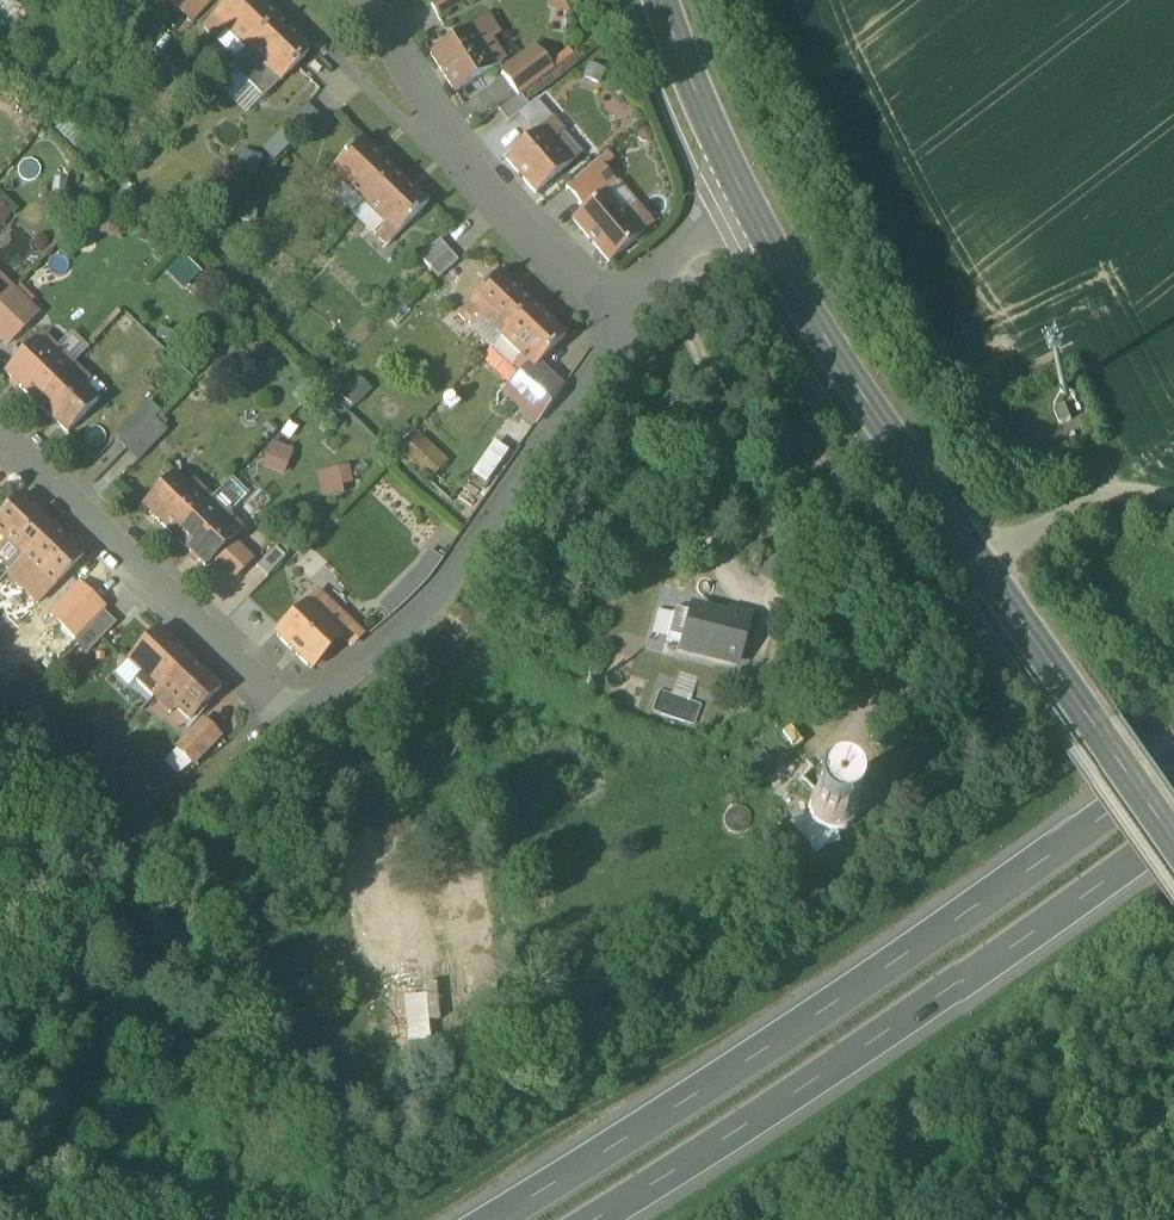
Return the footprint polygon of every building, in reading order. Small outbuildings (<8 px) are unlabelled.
[(190,23),(213,0),(166,0),(190,23)] [(247,51),(278,19),(259,0),(233,0),(204,29),(216,41),(226,31),(247,51)] [(437,18),(461,5),(458,0),(441,0),(431,6),(437,18)] [(546,9),(570,14),(573,0),(548,0),(546,9)] [(490,17),(478,24),(489,41),(500,34),(490,17)] [(278,19),(247,51),(279,83),(310,50),(278,19)] [(430,55),(455,94),(503,63),(489,41),(478,24),(430,55)] [(536,48),(528,54),(536,65),(544,60),(536,48)] [(262,100),(279,83),(247,51),(237,62),(230,68),(262,100)] [(501,74),(518,97),(520,96),(553,72),(544,60),(536,65),(528,54),(501,74)] [(605,70),(588,63),(582,78),(599,85),(605,70)] [(547,91),(529,107),(520,114),(536,133),(554,118),(564,110),(547,91)] [(529,107),(520,96),(518,97),(499,112),(507,123),(520,114),(529,107)] [(505,159),(535,194),(570,165),(551,142),(558,137),(565,131),(554,118),(536,133),(505,159)] [(551,142),(570,165),(577,159),(558,137),(551,142)] [(342,184),(363,205),(395,172),(362,140),(321,182),(333,194),(342,184)] [(565,189),(583,210),(605,192),(606,194),(616,184),(597,162),(565,189)] [(429,204),(395,172),(363,205),(384,225),(375,234),(387,247),(429,204)] [(623,214),(634,205),(616,184),(606,194),(623,214)] [(634,205),(623,214),(606,194),(605,192),(583,210),(572,220),(609,264),(642,236),(653,227),(634,205)] [(419,259),(429,269),(449,251),(439,241),(419,259)] [(458,262),(449,251),(429,269),(432,272),(438,280),(458,262)] [(480,317),(501,337),(532,305),(499,273),(458,316),(470,327),(480,317)] [(12,292),(8,297),(0,305),(0,340),(7,346),(30,322),(30,309),(12,292)] [(565,336),(532,305),(501,337),(522,358),(512,368),(524,380),(537,366),(565,336)] [(5,374),(37,404),(73,365),(56,348),(50,354),(37,341),(5,374)] [(91,382),(73,365),(37,404),(68,433),(98,401),(85,388),(91,382)] [(510,393),(539,420),(561,388),(537,366),(524,380),(510,393)] [(354,405),(371,388),(357,375),(341,392),(354,405)] [(1067,391),(1068,389),(1067,386),(1064,385),(1061,386),(1060,388),(1060,391),(1062,393),(1065,393),(1067,391)] [(114,443),(124,453),(160,415),(150,405),(114,443)] [(171,425),(160,415),(124,453),(135,463),(171,425)] [(283,475),(294,449),(271,440),(260,466),(283,475)] [(450,500),(466,511),(490,476),(475,465),(450,500)] [(350,494),(347,467),(318,469),(320,497),(350,494)] [(143,508),(174,538),(211,499),(194,482),(188,488),(175,475),(143,508)] [(212,499),(211,499),(174,538),(205,568),(211,562),(231,541),(243,529),(229,515),(247,497),(230,481),(212,499)] [(16,566),(53,527),(22,497),(0,520),(0,539),(3,543),(0,546),(0,551),(16,566)] [(84,556),(53,527),(16,566),(33,582),(38,577),(52,590),(84,556)] [(267,552),(269,555),(275,549),(285,558),(293,550),(280,538),(267,552)] [(211,562),(231,582),(249,564),(249,559),(231,541),(211,562)] [(256,568),(267,578),(285,558),(275,549),(269,555),(256,568)] [(307,667),(311,670),(342,638),(330,627),(342,615),(319,593),(277,637),(280,640),(279,641),(287,649),(288,648),(300,659),(299,660),(306,667),(307,667)] [(733,662),(736,663),(747,620),(731,615),(729,620),(694,611),(684,650),(733,662)] [(342,638),(351,647),(362,635),(342,615),(330,627),(342,638)] [(74,644),(86,655),(110,630),(98,618),(74,644)] [(135,682),(153,699),(190,659),(159,630),(128,662),(141,676),(135,682)] [(221,689),(190,659),(153,699),(170,715),(176,709),(190,722),(221,689)] [(141,676),(128,662),(115,676),(128,689),(135,682),(141,676)] [(658,691),(653,712),(694,721),(699,700),(658,691)] [(47,722),(38,707),(22,717),(31,732),(47,722)] [(177,750),(193,765),(219,738),(204,722),(177,750)] [(193,765),(177,750),(164,764),(177,777),(193,765)] [(807,812),(808,821),(813,829),(821,835),(830,838),(840,836),(848,831),(854,824),(857,814),(855,805),(850,796),(843,790),(833,788),(823,789),(815,794),(809,802),(807,812)] [(440,1018),(437,982),(383,985),(387,1045),(432,1042),(431,1019),(440,1018)] [(497,994),(497,984),(474,984),(474,1005),(485,1004),(485,995),(497,994)]
